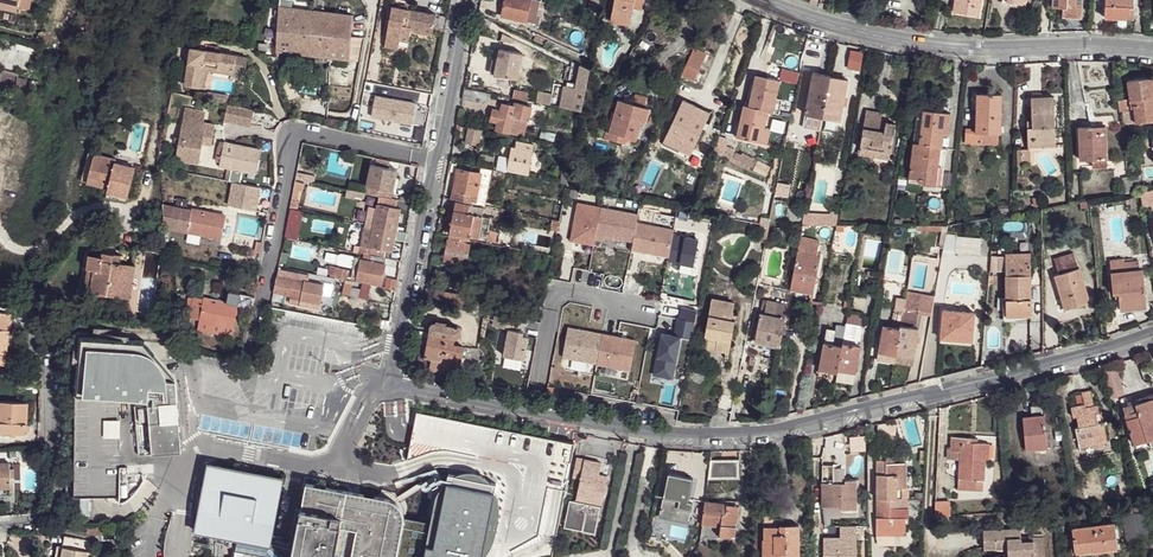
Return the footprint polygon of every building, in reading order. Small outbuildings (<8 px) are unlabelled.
[(17,12),(18,6),(30,9),(32,0),(0,0),(0,8),(17,12)] [(543,4),(526,0),(508,0),(503,17),(537,25),(543,4)] [(645,0),(616,0),(612,21),(632,24),(636,3),(644,5),(645,0)] [(982,0),(957,0),(954,12),(979,15),(982,0)] [(1083,0),(1054,0),(1054,7),(1082,9),(1083,0)] [(1134,0),(1106,0),(1106,18),(1133,20),(1134,0)] [(435,30),(438,16),(394,6),(385,46),(399,49),(401,40),(409,41),(412,32),(413,26),(435,30)] [(348,58),(353,16),(280,8),(275,50),(348,58)] [(433,36),(435,30),(413,26),(412,32),(433,36)] [(549,47),(552,41),(539,35),(536,41),(549,47)] [(407,51),(409,41),(401,40),(399,49),(407,51)] [(708,54),(695,47),(682,77),(694,83),(708,54)] [(249,75),(252,60),(197,48),(190,85),(204,88),(209,67),(238,72),(249,75)] [(519,79),(525,54),(500,49),(495,74),(519,79)] [(851,49),(847,67),(860,70),(864,52),(851,49)] [(591,70),(583,66),(578,88),(575,109),(584,111),(591,70)] [(236,81),(238,72),(209,67),(204,88),(212,90),(216,77),(236,81)] [(825,118),(832,78),(816,75),(808,116),(825,118)] [(775,113),(782,83),(757,77),(750,107),(771,112),(775,113)] [(13,92),(16,83),(0,78),(0,88),(13,92)] [(849,81),(832,78),(825,118),(841,122),(849,81)] [(1149,79),(1130,83),(1134,103),(1138,103),(1141,117),(1152,114),(1152,96),(1149,79)] [(491,97),(492,91),(466,87),(464,98),(482,102),(491,97)] [(575,109),(578,88),(571,87),(567,107),(575,109)] [(530,99),(532,92),(518,89),(516,97),(530,99)] [(213,92),(212,100),(227,103),(232,104),(234,97),(213,92)] [(552,104),(553,97),(542,95),(540,102),(552,104)] [(1000,135),(1001,97),(976,96),(975,135),(980,135),(1000,135)] [(1057,142),(1056,99),(1034,99),(1034,123),(1035,143),(1057,142)] [(529,118),(532,105),(517,102),(517,105),(504,102),(503,110),(500,123),(500,130),(525,134),(526,130),(521,129),(521,125),(518,124),(520,116),(529,118)] [(648,121),(651,110),(620,102),(613,132),(608,131),(607,139),(628,143),(629,140),(638,142),(644,120),(648,121)] [(232,104),(227,103),(224,118),(250,124),(253,109),(232,104)] [(695,149),(711,115),(684,103),(669,137),(695,149)] [(763,143),(771,112),(750,107),(746,107),(738,138),(763,143)] [(204,123),(205,112),(185,109),(178,159),(200,161),(203,142),(205,127),(203,127),(204,123)] [(500,123),(503,110),(496,109),(494,121),(500,123)] [(894,134),(896,124),(881,121),(882,113),(866,111),(861,148),(878,150),(877,157),(889,158),(893,134),(894,134)] [(946,150),(950,114),(922,111),(919,146),(913,146),(910,177),(922,180),(922,184),(938,187),(942,150),(946,150)] [(213,124),(204,123),(203,127),(205,127),(203,142),(211,143),(213,124)] [(1057,146),(1057,142),(1035,143),(1034,123),(1029,123),(1029,148),(1057,146)] [(482,144),(484,129),(471,127),(468,142),(482,144)] [(1107,159),(1105,127),(1079,128),(1081,160),(1107,159)] [(999,144),(1000,135),(980,135),(981,145),(999,144)] [(730,141),(720,138),(714,153),(725,155),(730,141)] [(217,166),(257,174),(261,149),(222,142),(217,166)] [(530,172),(535,146),(519,142),(517,149),(514,148),(510,169),(530,172)] [(877,157),(878,150),(861,148),(860,155),(877,157)] [(89,152),(81,181),(87,182),(94,153),(89,152)] [(94,153),(87,182),(108,187),(109,182),(117,184),(115,193),(128,197),(135,167),(115,162),(115,159),(94,153)] [(398,170),(373,164),(367,194),(372,195),(380,197),(391,198),(398,170)] [(492,169),(482,167),(481,173),(491,175),(492,169)] [(485,206),(491,175),(481,173),(460,169),(454,199),(485,206)] [(1138,185),(1136,175),(1124,178),(1125,188),(1138,185)] [(108,187),(107,191),(115,193),(117,184),(109,182),(108,187)] [(256,212),(261,189),(231,182),(226,205),(256,212)] [(791,185),(779,183),(777,197),(789,199),(791,185)] [(379,204),(380,197),(372,195),(370,202),(379,204)] [(398,230),(403,210),(394,207),(395,199),(391,198),(380,197),(379,204),(375,225),(398,230)] [(484,216),(485,208),(457,203),(451,233),(480,238),(484,216)] [(640,214),(580,203),(572,241),(595,245),(597,238),(606,240),(607,236),(634,242),(638,222),(640,214)] [(178,229),(182,211),(172,209),(169,227),(178,229)] [(187,231),(192,211),(183,209),(182,211),(178,229),(187,231)] [(221,240),(225,216),(192,210),(192,211),(187,231),(187,233),(221,240)] [(837,227),(839,215),(807,213),(804,227),(837,227)] [(296,233),(299,216),(294,214),(290,232),(296,233)] [(493,219),(484,216),(480,238),(484,239),(486,230),(490,231),(493,219)] [(633,250),(638,251),(644,223),(638,222),(634,242),(633,250)] [(675,229),(644,223),(638,251),(670,257),(669,261),(695,266),(700,240),(674,234),(675,229)] [(394,252),(398,230),(375,225),(374,227),(371,247),(394,252)] [(371,247),(374,227),(366,226),(362,245),(371,247)] [(501,239),(502,234),(494,233),(491,244),(497,245),(498,239),(501,239)] [(468,265),(473,241),(450,236),(446,261),(468,265)] [(982,255),(983,239),(960,238),(960,253),(982,255)] [(820,245),(801,242),(792,290),(814,295),(822,255),(818,253),(820,245)] [(94,269),(91,291),(130,298),(135,265),(120,263),(113,261),(114,254),(103,252),(102,256),(90,254),(87,268),(94,269)] [(1032,316),(1031,253),(1008,255),(1008,316),(1032,316)] [(1080,266),(1076,253),(1055,260),(1059,273),(1080,266)] [(122,255),(114,254),(113,261),(120,263),(122,255)] [(382,283),(388,259),(373,256),(373,259),(357,257),(355,273),(361,275),(360,279),(382,283)] [(1126,272),(1124,260),(1112,261),(1113,274),(1126,272)] [(1091,300),(1080,266),(1059,273),(1056,274),(1067,308),(1091,300)] [(349,280),(351,270),(339,267),(337,277),(349,280)] [(86,268),(82,296),(89,297),(91,291),(94,269),(87,268),(86,268)] [(295,278),(297,271),(285,269),(283,276),(277,275),(274,292),(291,295),(295,278)] [(484,286),(486,272),(476,271),(475,284),(484,286)] [(1146,306),(1143,271),(1126,272),(1113,274),(1115,294),(1120,294),(1122,309),(1146,306)] [(296,300),(300,280),(295,278),(291,295),(290,300),(296,300)] [(323,297),(325,283),(306,279),(306,281),(300,280),(296,300),(302,302),(303,294),(323,297)] [(249,309),(252,296),(231,291),(229,305),(237,307),(249,309)] [(322,305),(323,297),(303,294),(302,302),(322,305)] [(199,320),(203,300),(193,298),(189,319),(199,320)] [(233,329),(237,307),(229,305),(203,300),(199,320),(199,323),(233,329)] [(734,322),(737,304),(713,301),(707,344),(719,345),(719,352),(733,354),(738,322),(734,322)] [(786,318),(789,306),(770,301),(767,314),(786,318)] [(912,327),(916,309),(906,308),(905,310),(903,325),(912,327)] [(903,325),(905,310),(896,309),(893,327),(902,328),(903,325)] [(974,340),(976,313),(945,310),(943,339),(974,340)] [(5,366),(13,314),(0,313),(0,365),(5,366)] [(781,344),(786,318),(767,314),(762,313),(756,339),(781,344)] [(522,319),(497,314),(495,326),(510,329),(505,355),(526,360),(530,337),(524,336),(525,332),(520,331),(522,319)] [(233,329),(199,323),(197,333),(231,339),(233,329)] [(854,345),(857,325),(847,323),(846,327),(843,343),(854,345)] [(460,377),(466,348),(456,346),(457,339),(460,338),(461,336),(462,334),(461,332),(460,330),(458,329),(432,324),(426,360),(444,364),(443,373),(460,377)] [(843,343),(846,327),(836,325),(833,344),(843,346),(843,343)] [(903,325),(902,328),(898,353),(915,356),(920,329),(912,327),(903,325)] [(898,353),(902,328),(893,327),(885,326),(880,353),(897,356),(898,353)] [(580,330),(570,328),(564,357),(632,370),(637,340),(585,330),(584,334),(580,333),(580,330)] [(146,341),(81,333),(76,395),(135,400),(178,403),(176,378),(175,371),(146,341)] [(682,337),(663,333),(655,375),(674,378),(682,337)] [(839,370),(843,346),(833,344),(825,343),(820,369),(838,372),(839,370)] [(857,372),(861,347),(854,345),(843,343),(843,346),(839,370),(857,372)] [(719,352),(719,345),(707,344),(705,351),(719,352)] [(896,364),(897,356),(880,353),(879,361),(896,364)] [(913,368),(915,356),(898,353),(897,356),(896,364),(913,368)] [(1093,407),(1090,392),(1081,393),(1084,406),(1072,408),(1073,418),(1077,417),(1078,428),(1076,428),(1079,441),(1096,437),(1098,445),(1108,443),(1104,422),(1102,423),(1099,424),(1097,414),(1099,413),(1098,406),(1093,407)] [(1130,400),(1130,406),(1124,408),(1135,445),(1152,439),(1152,394),(1130,400)] [(135,406),(135,400),(76,395),(74,498),(120,498),(120,468),(153,465),(153,455),(139,456),(135,406)] [(139,456),(153,455),(175,453),(182,452),(181,441),(179,419),(178,403),(135,400),(135,406),(139,456)] [(0,407),(0,431),(11,432),(16,432),(26,433),(28,403),(0,401),(0,407)] [(452,416),(449,430),(502,443),(505,430),(452,416)] [(1049,449),(1046,417),(1025,418),(1027,451),(1049,449)] [(986,460),(987,445),(978,444),(972,444),(972,439),(953,437),(951,451),(961,452),(960,488),(983,490),(984,483),(985,483),(986,460)] [(1098,445),(1096,437),(1079,441),(1080,450),(1098,445)] [(602,462),(577,457),(574,477),(581,479),(578,499),(572,498),(567,527),(597,532),(603,504),(606,482),(598,480),(599,475),(602,462)] [(740,459),(711,460),(709,480),(740,478),(740,459)] [(902,488),(901,463),(886,462),(886,460),(876,460),(877,534),(904,533),(904,518),(907,517),(907,488),(902,488)] [(11,487),(11,478),(10,469),(10,463),(0,464),(0,488),(11,487)] [(212,466),(199,532),(238,540),(237,552),(266,556),(267,556),(397,556),(405,522),(404,512),(402,509),(398,504),(392,501),(389,499),(376,497),(308,482),(296,549),(273,544),(285,478),(212,466)] [(858,510),(857,482),(846,482),(847,484),(835,483),(834,467),(823,466),(824,508),(843,507),(843,510),(858,510)] [(691,499),(695,477),(670,471),(663,512),(691,518),(694,500),(691,499)] [(953,516),(952,501),(937,502),(936,517),(953,516)] [(741,507),(706,503),(703,526),(721,528),(721,537),(737,538),(741,507)] [(1146,511),(1133,514),(1135,542),(1152,539),(1146,511)] [(1135,542),(1133,514),(1123,516),(1129,544),(1135,542)] [(1119,548),(1114,523),(1075,531),(1079,553),(1093,550),(1094,553),(1119,548)] [(798,526),(781,525),(780,528),(764,529),(764,556),(799,556),(798,526)] [(87,527),(87,534),(102,535),(102,532),(103,526),(87,527)] [(1045,537),(1034,537),(1034,541),(1023,541),(1023,538),(1022,528),(985,530),(985,549),(997,548),(997,540),(1009,539),(1009,548),(1010,556),(1046,556),(1045,537)] [(61,556),(88,556),(89,552),(91,541),(65,536),(63,547),(61,556)] [(1009,548),(1009,539),(997,540),(997,548),(1009,548)] [(63,547),(57,546),(55,556),(61,556),(63,547)]
